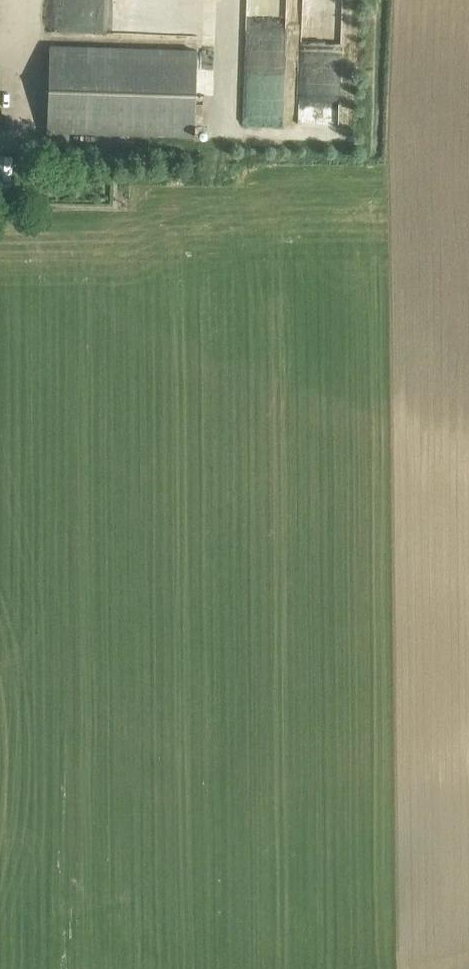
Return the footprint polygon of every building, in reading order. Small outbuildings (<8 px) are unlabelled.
[(197,50),(50,45),(47,130),(194,135),(197,50)]
